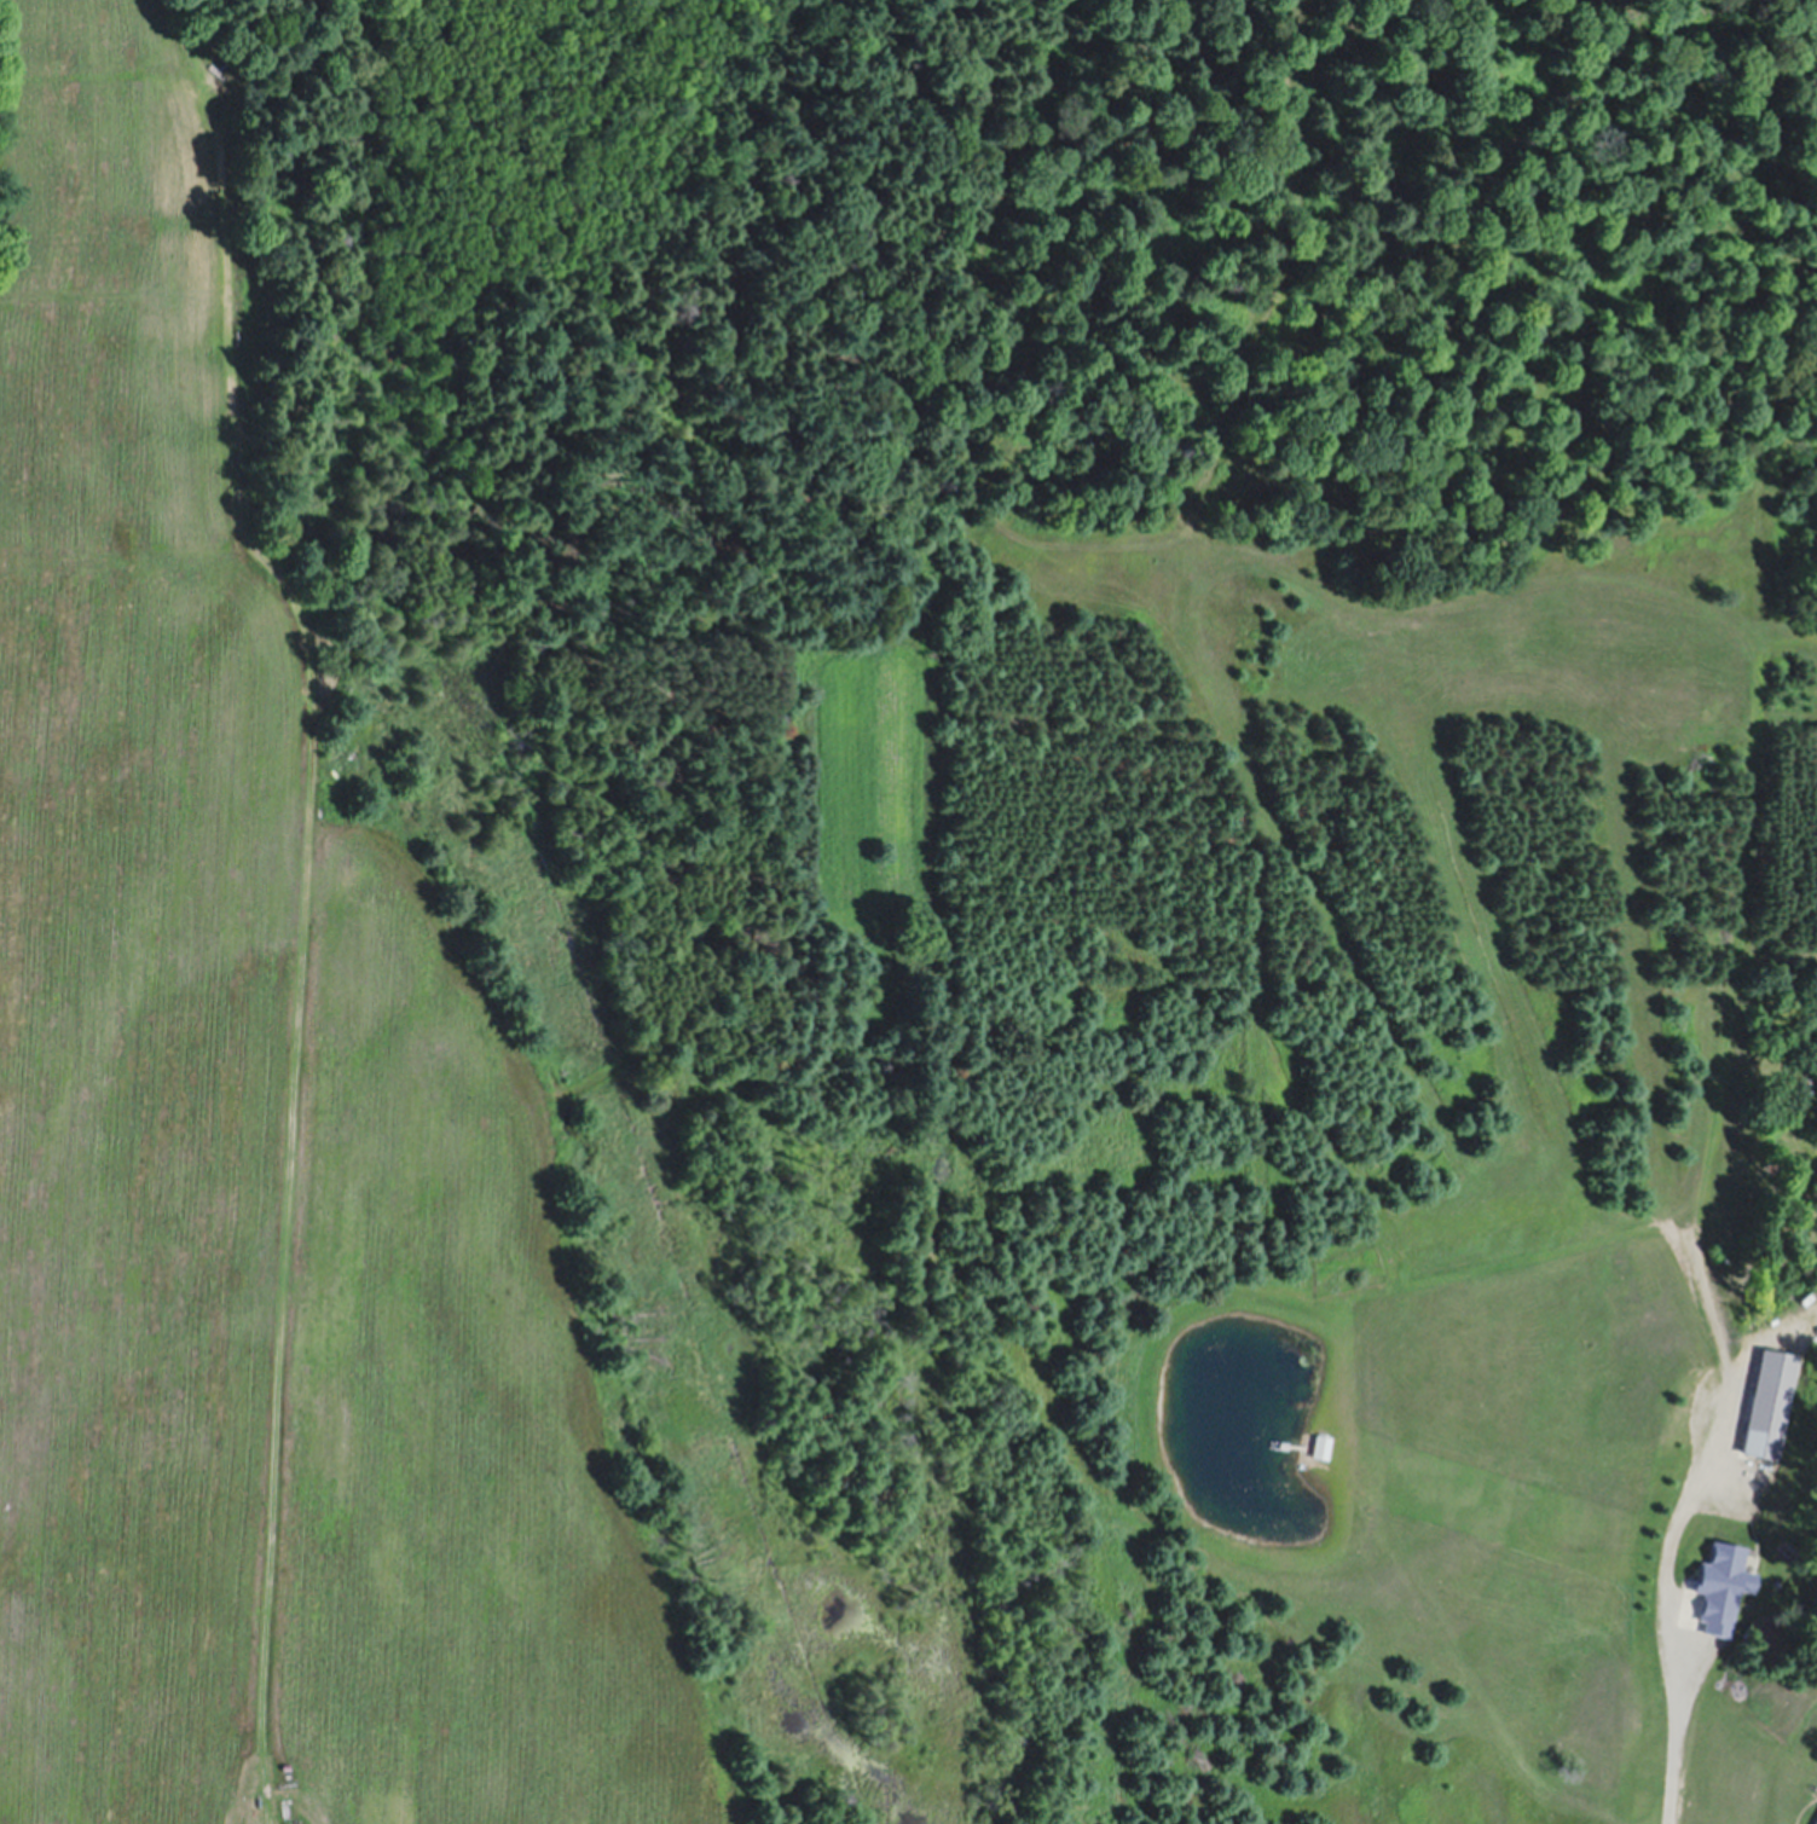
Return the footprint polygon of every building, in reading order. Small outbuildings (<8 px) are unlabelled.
[(1799,1353),(1795,1367),(1793,1367),(1776,1455),(1743,1449),(1763,1345),(1799,1353)] [(1335,1437),(1331,1459),(1315,1457),(1319,1435),(1335,1437)] [(1747,1544),(1742,1567),(1758,1569),(1755,1587),(1740,1585),(1731,1632),(1705,1627),(1706,1616),(1700,1616),(1705,1588),(1694,1586),(1699,1558),(1709,1560),(1714,1538),(1747,1544)]
